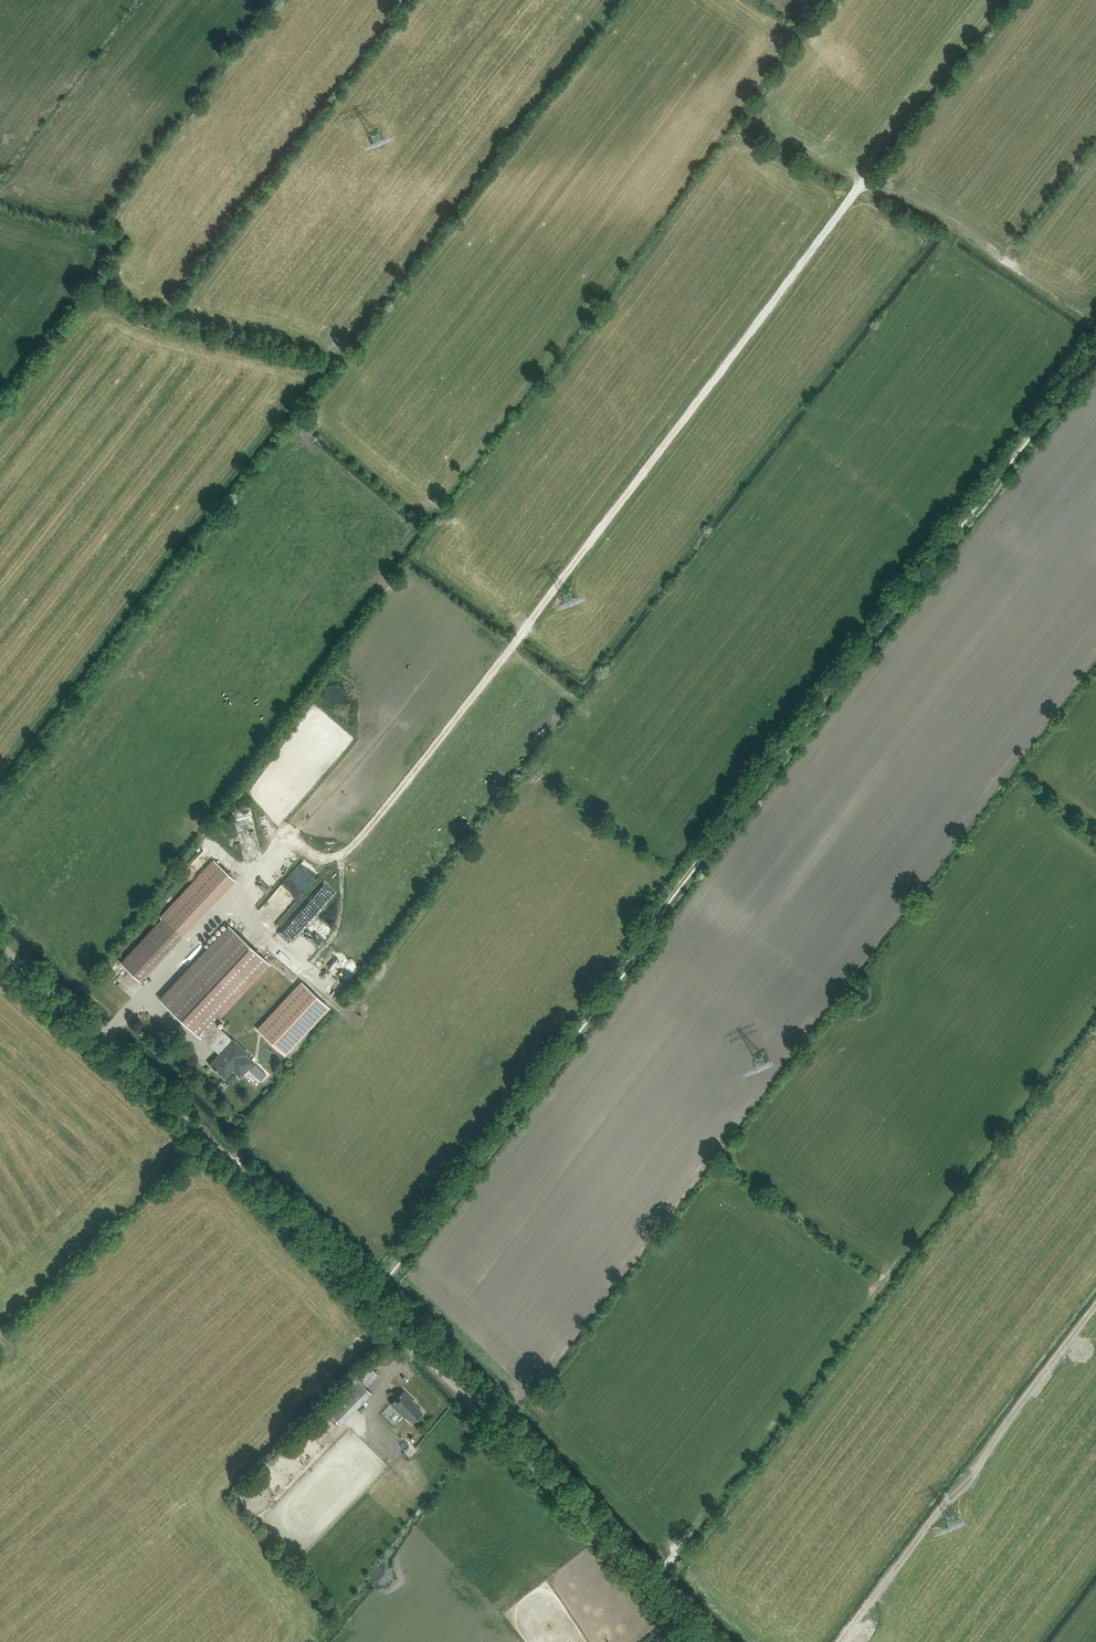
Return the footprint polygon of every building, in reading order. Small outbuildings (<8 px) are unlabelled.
[(241,835),(249,863),(260,860),(253,832),(241,835)] [(286,882),(302,897),(321,875),(305,861),(286,882)] [(248,1054),(234,1040),(233,1040),(215,1023),(271,964),(229,925),(161,998),(202,1037),(220,1054),(211,1064),(225,1078),(233,1070),(240,1077),(254,1062),(246,1055),(248,1054)] [(134,950),(122,962),(141,980),(153,968),(134,950)] [(302,981),(257,1028),(285,1055),(330,1008),(302,981)] [(356,1377),(361,1383),(373,1370),(367,1364),(357,1373),(358,1374),(356,1377)] [(371,1393),(356,1377),(325,1409),(341,1424),(371,1393)] [(403,1391),(391,1404),(404,1417),(405,1416),(412,1422),(422,1411),(411,1401),(413,1400),(403,1391)] [(393,1413),(387,1407),(381,1413),(387,1419),(393,1413)] [(401,1456),(405,1458),(405,1457),(407,1455),(401,1450),(397,1455),(399,1456),(401,1456)]
